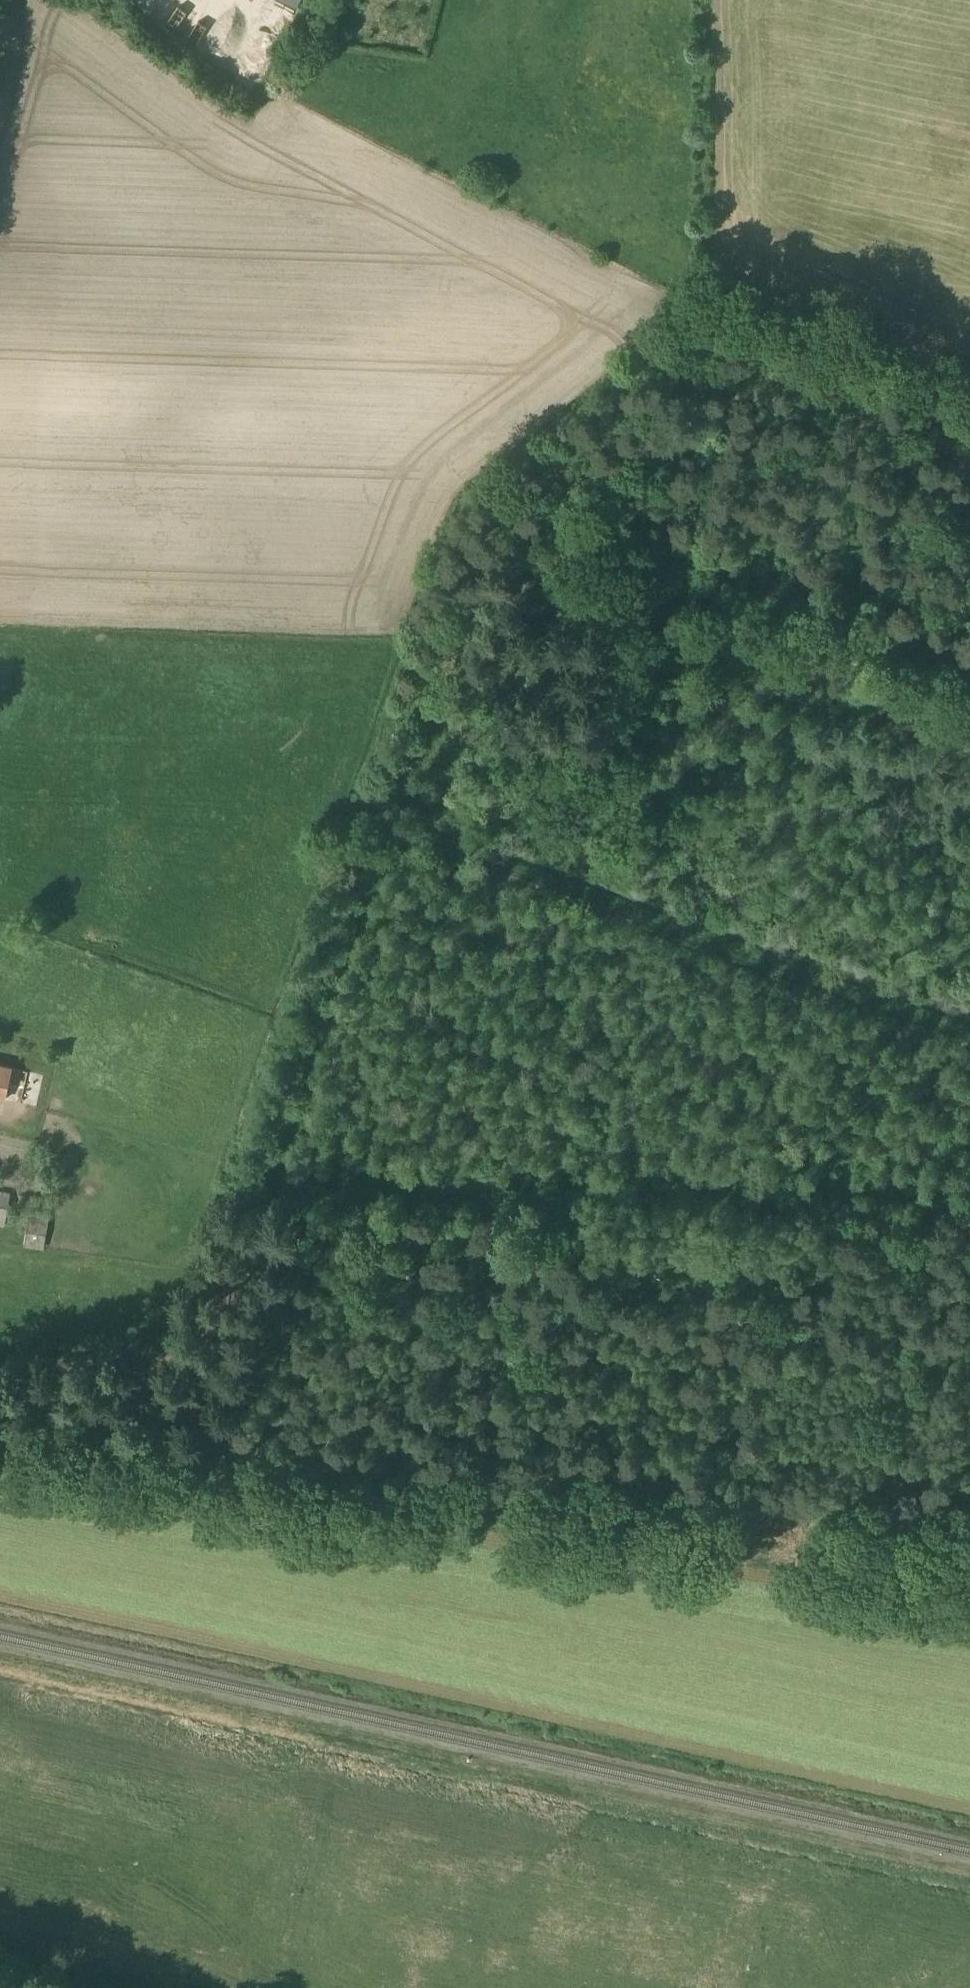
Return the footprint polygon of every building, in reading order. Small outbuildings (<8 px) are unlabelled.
[(0,1063),(0,1100),(4,1101),(12,1066),(0,1063)] [(9,1192),(0,1190),(0,1225),(4,1225),(9,1192)] [(43,1249),(49,1214),(29,1211),(23,1246),(43,1249)]
